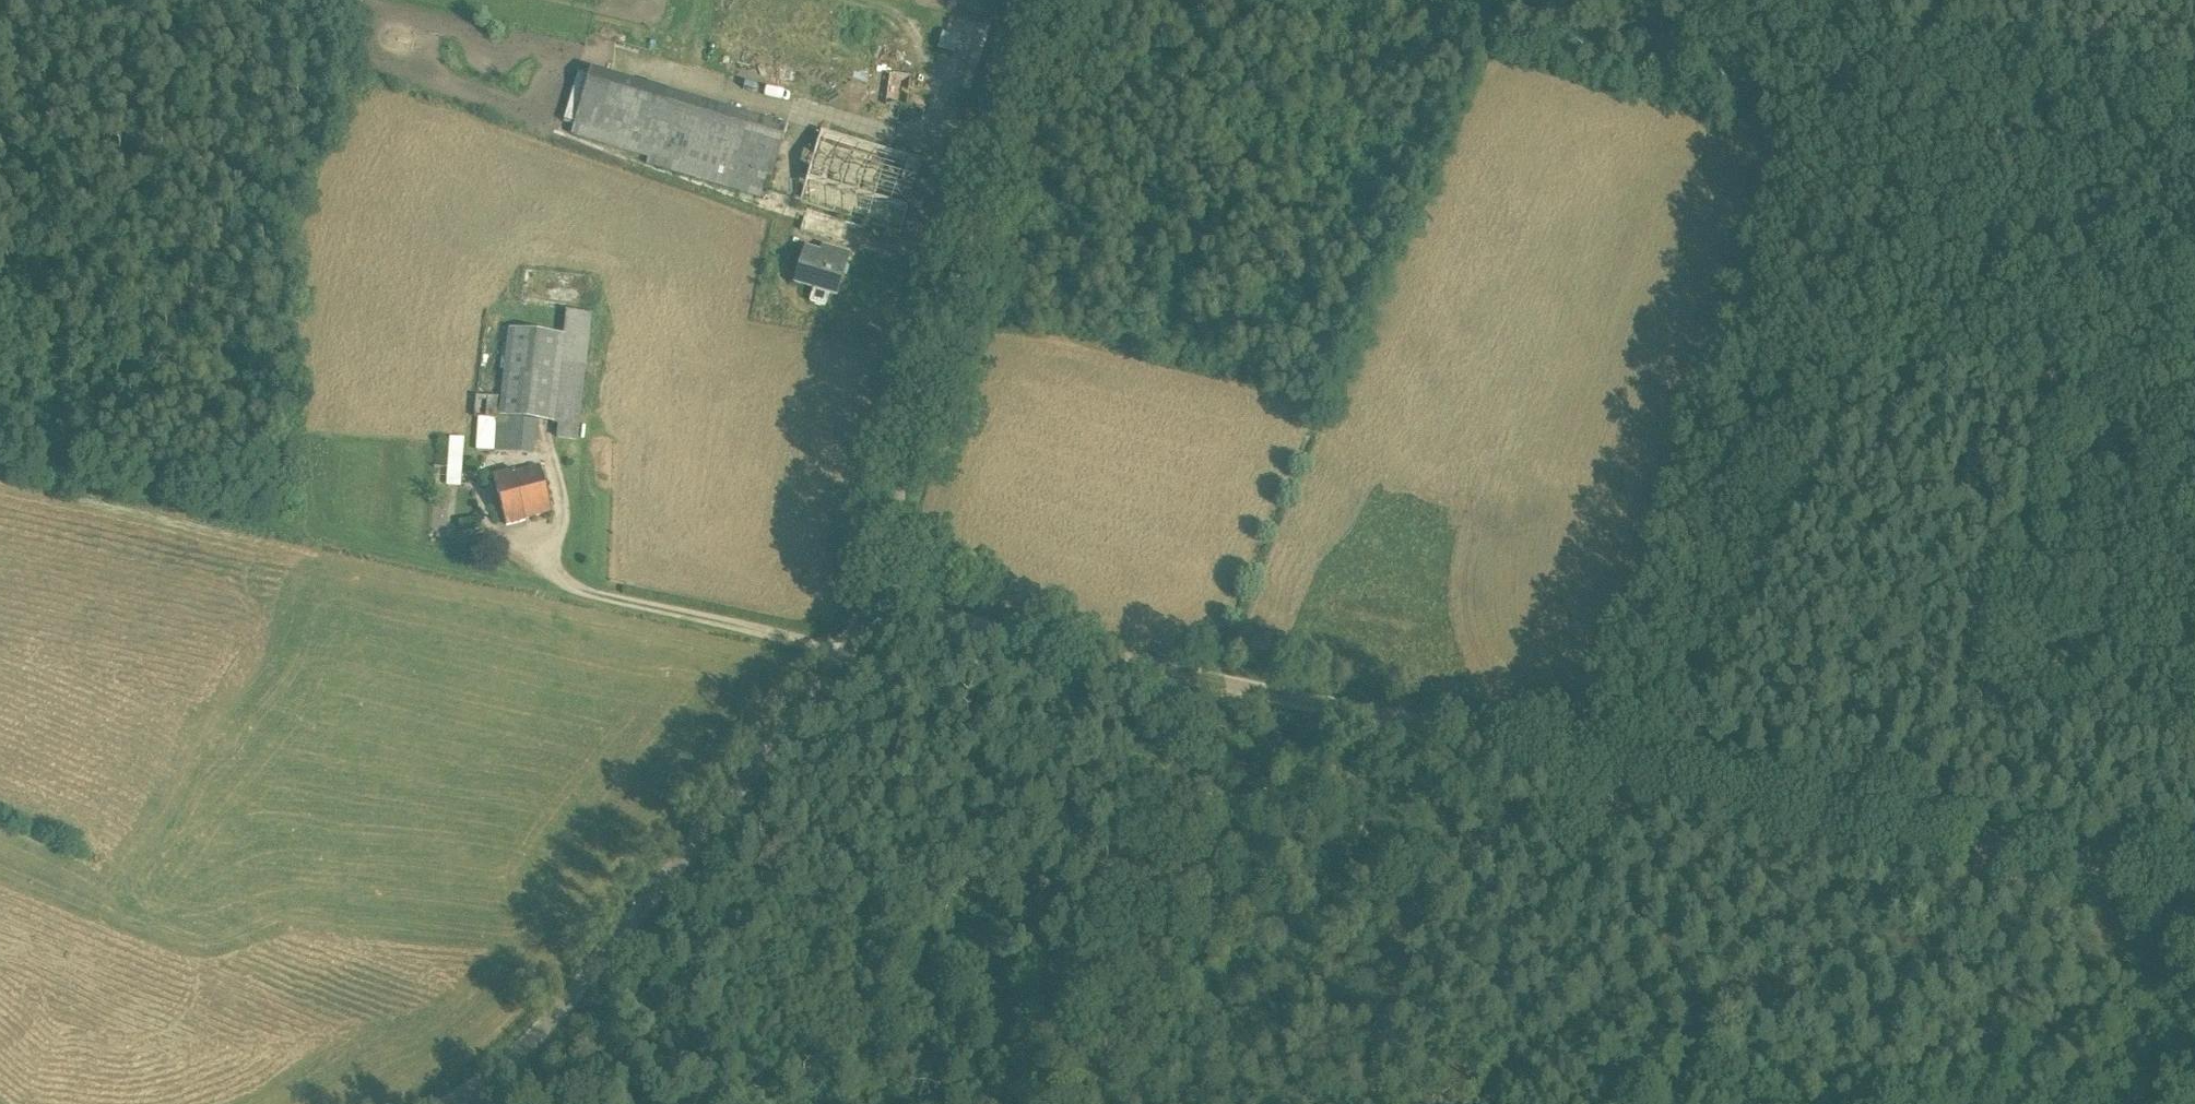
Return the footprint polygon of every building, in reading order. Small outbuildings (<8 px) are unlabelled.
[(855,21),(857,9),(838,5),(835,17),(855,21)] [(827,45),(843,46),(844,34),(829,32),(827,45)] [(844,46),(864,49),(866,37),(846,34),(844,46)] [(674,38),(670,48),(689,55),(693,45),(674,38)] [(896,102),(903,68),(870,62),(863,96),(896,102)] [(572,132),(762,188),(780,128),(589,72),(572,132)] [(799,205),(900,235),(919,158),(820,130),(799,205)] [(795,282),(835,294),(847,254),(830,249),(828,255),(805,248),(795,282)] [(566,310),(564,325),(553,425),(557,426),(556,437),(576,441),(578,428),(579,428),(591,313),(566,310)] [(495,420),(535,424),(553,425),(564,325),(506,318),(500,372),(495,420)] [(474,417),(477,418),(495,420),(500,372),(478,371),(474,417)] [(495,420),(477,418),(476,451),(534,454),(535,424),(495,420)] [(446,486),(460,488),(464,439),(449,438),(446,486)] [(442,481),(441,458),(426,458),(427,481),(442,481)] [(493,476),(506,525),(525,520),(525,519),(551,511),(539,466),(515,473),(514,471),(493,476)] [(450,526),(473,524),(472,512),(448,514),(450,526)]
